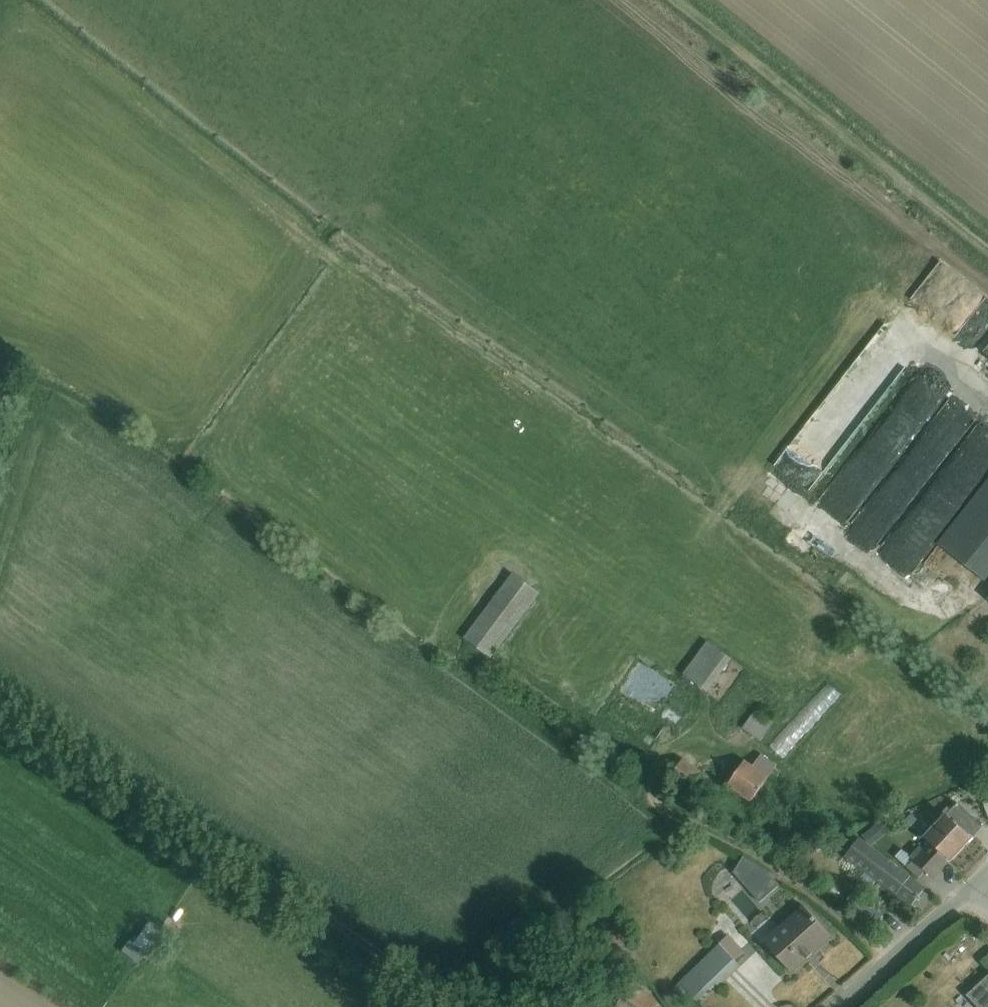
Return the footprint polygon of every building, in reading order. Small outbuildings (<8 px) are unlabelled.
[(821,484),(825,459),(786,452),(782,478),(821,484)] [(937,544),(985,582),(987,578),(987,480),(937,544)] [(491,659),(540,594),(512,574),(463,639),(491,659)] [(707,641),(683,674),(708,693),(732,659),(707,641)] [(829,682),(769,745),(783,757),(842,695),(829,682)] [(619,696),(613,718),(635,723),(641,702),(619,696)] [(755,710),(742,729),(760,741),(773,723),(755,710)] [(777,765),(762,754),(753,766),(745,761),(727,787),(751,803),(771,774),(777,778),(780,773),(775,769),(777,765)] [(670,778),(689,791),(702,773),(682,760),(670,778)] [(982,827),(958,804),(951,811),(948,807),(942,813),(944,815),(924,837),(931,842),(950,861),(982,827)] [(906,820),(915,828),(920,822),(911,814),(906,820)] [(915,828),(906,820),(893,823),(875,837),(886,850),(907,834),(915,828)] [(915,828),(907,834),(920,846),(924,850),(931,842),(924,837),(915,828)] [(862,878),(872,886),(876,881),(911,907),(912,906),(921,913),(933,899),(923,892),(925,889),(860,839),(845,857),(856,866),(849,876),(858,883),(862,878)] [(933,879),(950,861),(931,842),(924,850),(920,846),(911,856),(902,850),(896,857),(919,879),(925,872),(933,879)] [(743,858),(735,872),(761,902),(780,886),(769,874),(743,858)] [(885,914),(864,898),(853,913),(873,928),(885,914)] [(832,937),(804,906),(764,942),(792,973),(832,937)] [(129,939),(120,951),(138,963),(144,954),(145,955),(162,931),(148,921),(133,942),(129,939)] [(729,936),(679,983),(698,1002),(738,963),(737,962),(745,952),(729,936)] [(967,996),(977,1006),(987,1006),(987,976),(967,996)] [(635,981),(616,1006),(657,1006),(660,1003),(650,996),(653,992),(635,981)]
